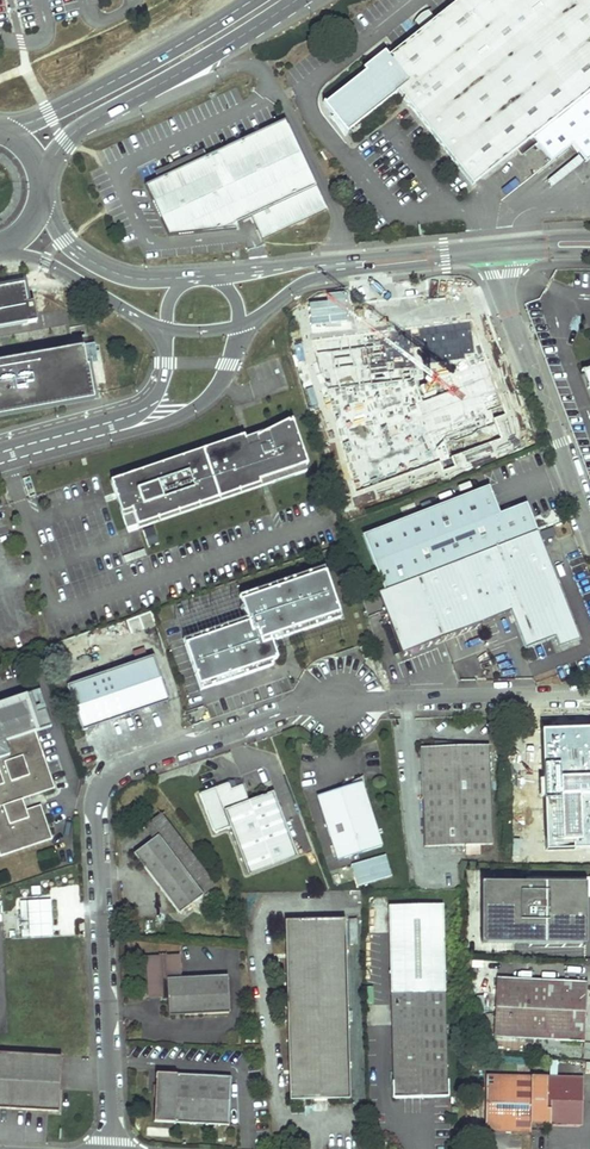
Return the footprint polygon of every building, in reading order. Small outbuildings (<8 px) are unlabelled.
[(324,104),(346,132),(398,91),(473,185),(516,150),(531,138),(537,144),(551,162),(572,145),(586,162),(589,158),(589,0),(459,0),(388,57),(367,73),(366,71),(324,104)] [(384,52),(364,68),(366,71),(367,73),(388,57),(384,52)] [(286,119),(147,183),(170,231),(238,228),(237,223),(252,216),(263,239),(327,209),(286,119)] [(537,144),(531,138),(516,150),(521,157),(537,144)] [(0,289),(0,328),(37,321),(34,301),(28,302),(25,285),(0,289)] [(95,399),(89,366),(94,365),(91,345),(0,361),(0,416),(95,399)] [(424,449),(432,477),(477,463),(527,449),(522,434),(505,439),(500,420),(510,417),(502,391),(428,414),(437,445),(424,449)] [(245,435),(111,480),(122,512),(132,509),(138,525),(261,484),(262,487),(308,472),(306,466),(309,465),(293,418),(290,420),(257,436),(252,438),(246,439),(245,435)] [(390,483),(372,489),(373,493),(395,485),(385,460),(382,461),(390,483)] [(491,487),(365,535),(386,589),(380,591),(404,653),(513,611),(528,649),(556,638),(560,648),(581,640),(528,504),(501,514),(491,487)] [(132,509),(122,512),(128,528),(138,525),(132,509)] [(325,572),(323,568),(239,597),(241,601),(325,572)] [(341,618),(325,572),(241,601),(247,618),(248,623),(184,645),(199,687),(277,659),(271,642),(293,635),(291,630),(322,620),(324,624),(341,618)] [(183,640),(184,645),(248,623),(247,618),(183,640)] [(291,630),(293,635),(324,624),(322,620),(291,630)] [(373,644),(361,649),(365,660),(377,656),(373,644)] [(154,657),(68,686),(83,731),(169,702),(154,657)] [(199,687),(200,691),(270,667),(268,663),(199,687)] [(39,690),(31,693),(38,712),(46,710),(39,690)] [(0,703),(0,856),(0,857),(52,840),(40,805),(26,810),(25,805),(23,800),(55,789),(36,731),(52,726),(46,710),(38,712),(31,693),(0,703)] [(541,730),(545,847),(589,846),(589,729),(541,730)] [(492,845),(489,746),(420,748),(424,847),(466,846),(466,855),(479,854),(479,845),(492,845)] [(231,790),(242,786),(245,784),(244,780),(229,784),(231,790)] [(362,782),(317,796),(337,860),(382,846),(362,782)] [(229,784),(200,795),(214,831),(217,834),(231,828),(249,876),(298,857),(274,792),(249,802),(242,786),(231,790),(229,784)] [(208,875),(162,814),(149,824),(158,836),(154,839),(134,854),(179,914),(216,887),(208,875)] [(149,824),(145,827),(154,839),(158,836),(149,824)] [(356,885),(391,876),(385,854),(351,863),(356,885)] [(529,883),(482,883),(482,943),(520,943),(529,943),(529,883)] [(549,883),(529,883),(529,943),(587,944),(587,888),(549,888),(549,883)] [(50,900),(19,901),(20,937),(51,936),(50,900)] [(389,906),(394,1099),(448,1098),(445,992),(446,992),(444,905),(389,906)] [(345,920),(285,921),(290,1100),(350,1099),(345,920)] [(178,956),(149,958),(150,993),(161,992),(161,991),(168,990),(168,999),(169,1017),(229,1013),(227,975),(179,978),(178,956)] [(587,983),(497,978),(494,1037),(512,1038),(584,1043),(587,983)] [(0,1053),(0,1108),(59,1112),(62,1057),(0,1053)] [(232,1077),(157,1073),(154,1122),(229,1126),(232,1077)] [(583,1079),(487,1077),(486,1122),(501,1122),(500,1131),(531,1132),(531,1123),(560,1124),(563,1121),(582,1122),(583,1079)] [(501,1122),(486,1122),(486,1131),(500,1131),(501,1122)]
